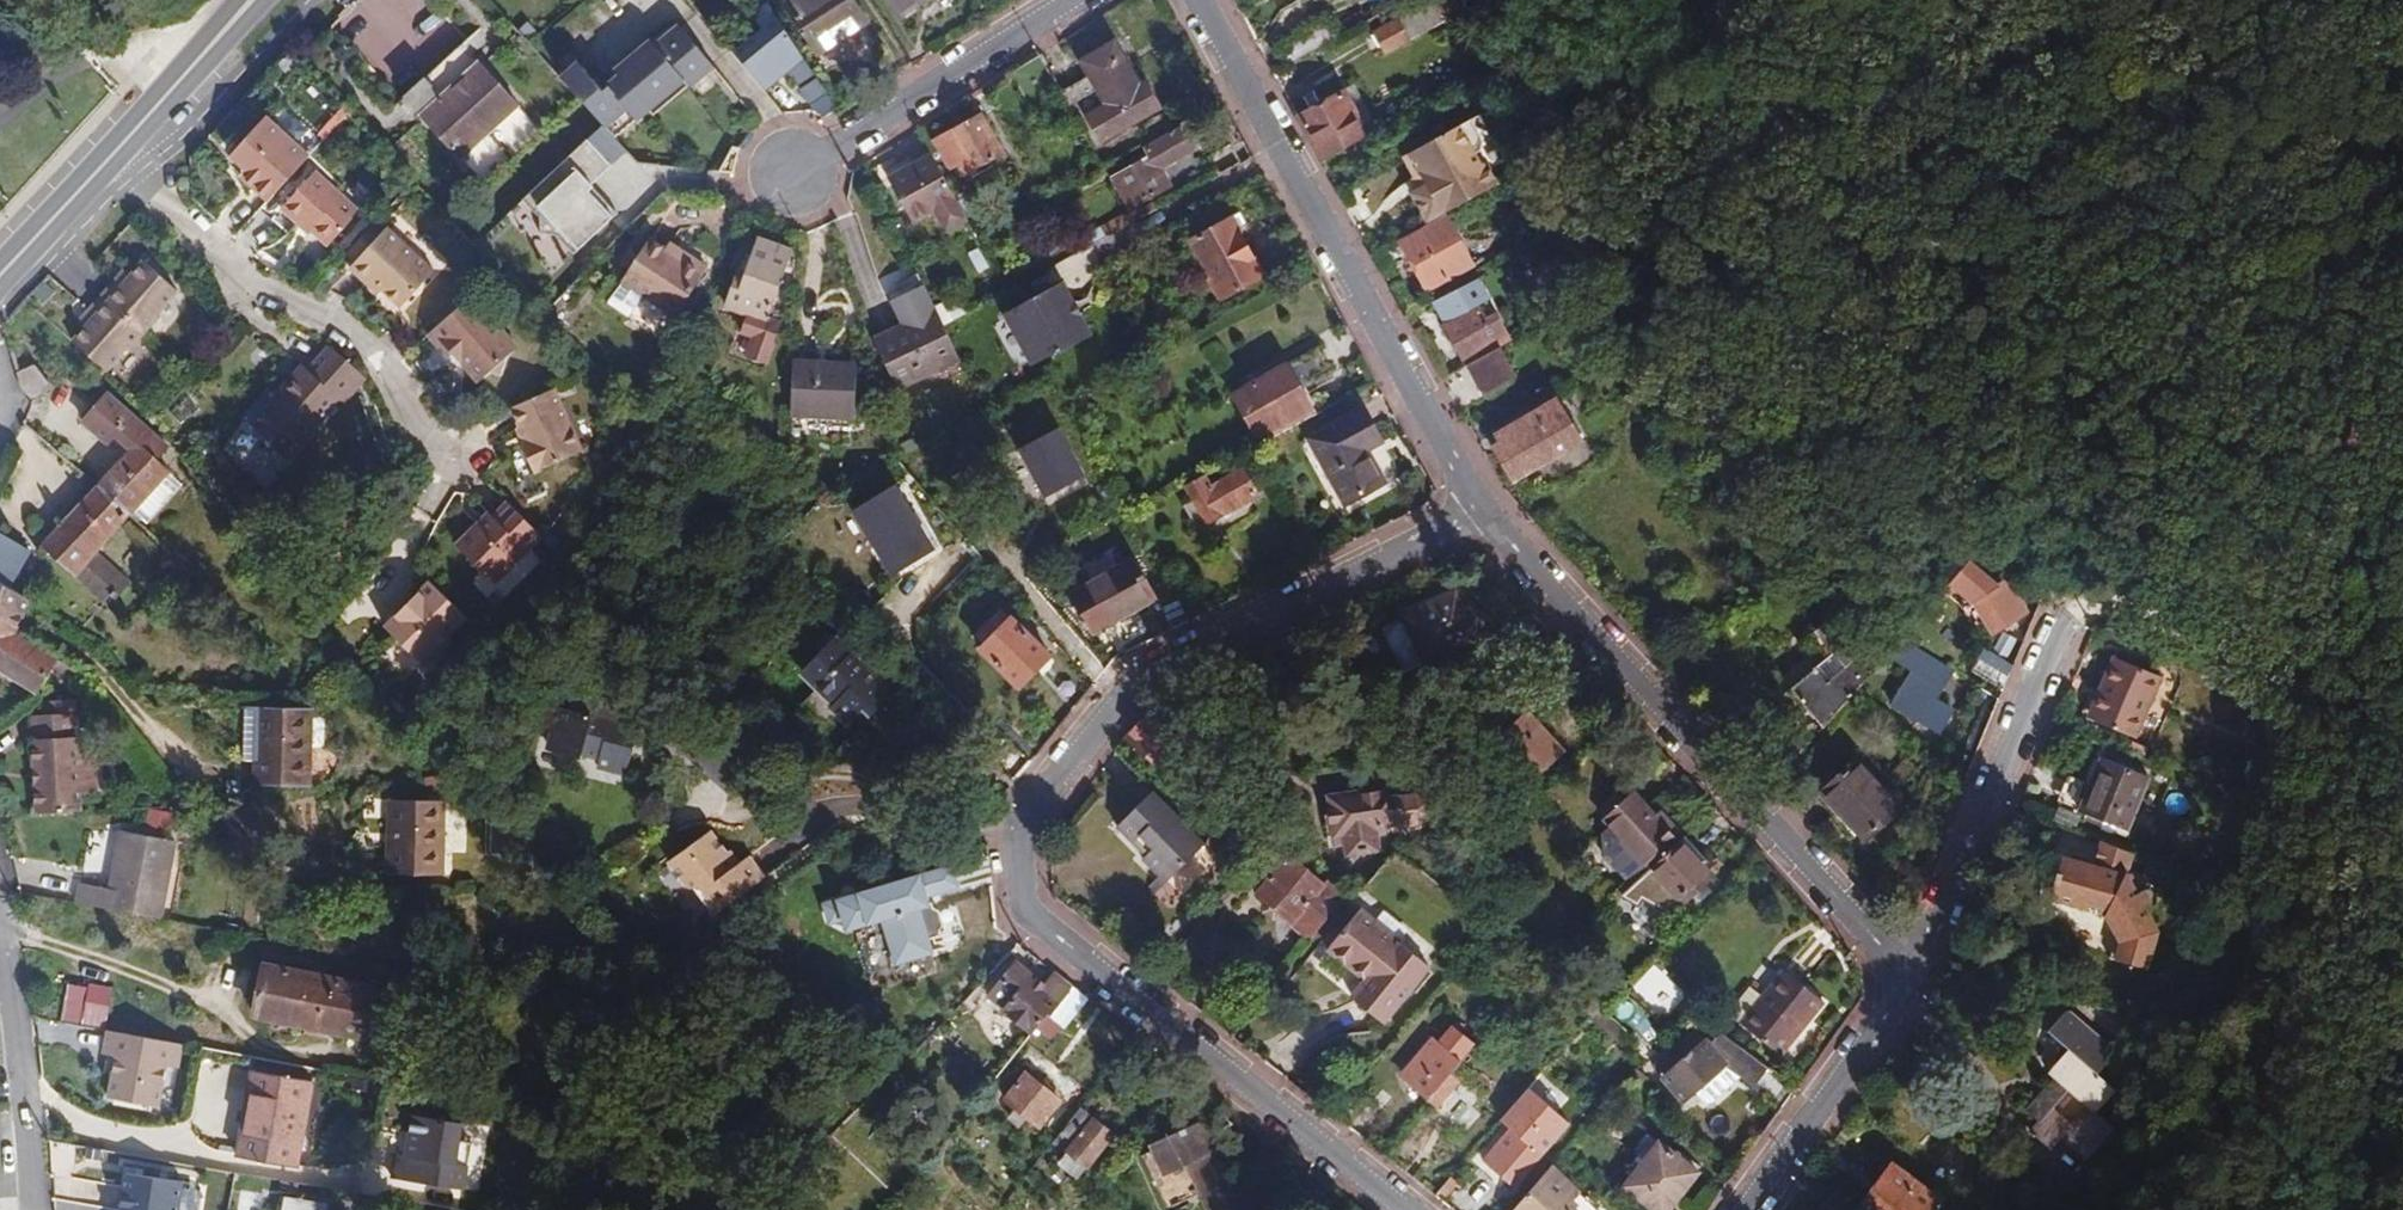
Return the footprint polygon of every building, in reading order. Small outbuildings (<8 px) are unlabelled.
[(817,55),(868,23),(853,0),(791,0),(785,4),(817,55)] [(899,18),(927,0),(888,0),(899,18)] [(1457,0),(1415,0),(1411,2),(1415,9),(1372,33),(1384,55),(1447,20),(1445,18),(1461,7),(1457,0)] [(773,72),(800,54),(773,13),(729,50),(758,85),(773,72)] [(1328,20),(1280,46),(1289,62),(1337,36),(1328,20)] [(618,76),(641,103),(675,75),(685,86),(710,65),(678,26),(618,76)] [(1101,141),(1153,111),(1138,85),(1114,41),(1080,61),(1089,77),(1061,93),(1077,122),(1086,117),(1101,141)] [(463,44),(404,97),(461,160),(520,106),(463,44)] [(557,74),(603,125),(625,107),(607,85),(600,91),(577,63),(574,65),(571,61),(557,74)] [(603,125),(618,142),(685,86),(675,75),(641,103),(630,113),(625,107),(603,125)] [(625,107),(630,113),(641,103),(618,76),(607,85),(625,107)] [(1153,111),(1159,108),(1145,82),(1138,85),(1153,111)] [(1368,136),(1343,90),(1330,97),(1333,105),(1301,122),(1322,162),(1368,136)] [(1330,97),(1297,115),(1301,122),(1333,105),(1330,97)] [(993,136),(981,115),(934,141),(949,168),(957,163),(962,175),(997,156),(988,139),(993,136)] [(1477,115),(1469,120),(1482,141),(1479,150),(1473,153),(1478,161),(1486,164),(1500,156),(1477,115)] [(310,156),(266,116),(230,155),(256,178),(250,185),(268,202),(310,156)] [(1469,120),(1409,153),(1420,174),(1415,177),(1421,189),(1412,194),(1428,223),(1498,184),(1486,164),(1478,161),(1473,153),(1479,150),(1482,141),(1469,120)] [(573,126),(511,189),(533,211),(535,230),(554,232),(577,254),(619,212),(578,172),(598,152),(573,126)] [(1191,150),(1180,130),(1148,149),(1152,156),(1113,178),(1130,209),(1169,186),(1160,168),(1191,150)] [(465,158),(484,179),(513,153),(494,132),(465,158)] [(1003,152),(993,136),(988,139),(997,156),(1003,152)] [(967,219),(931,153),(887,178),(913,224),(933,213),(944,232),(967,219)] [(1199,161),(1210,180),(1219,175),(1208,156),(1199,161)] [(245,169),(239,175),(250,185),(256,178),(245,169)] [(360,211),(315,171),(281,208),(297,223),(299,221),(310,231),(328,247),(360,211)] [(1152,197),(1082,237),(1087,248),(1158,209),(1152,197)] [(1239,232),(1232,217),(1224,222),(1232,236),(1239,232)] [(1473,267),(1445,217),(1400,241),(1427,291),(1473,267)] [(297,223),(309,233),(310,231),(299,221),(297,223)] [(435,271),(387,227),(385,229),(376,221),(346,254),(354,262),(349,268),(368,285),(372,280),(383,291),(401,308),(435,271)] [(1232,236),(1224,222),(1191,240),(1211,276),(1207,278),(1219,301),(1264,277),(1239,232),(1232,236)] [(650,237),(621,280),(642,294),(676,316),(707,268),(683,252),(681,256),(667,248),(650,237)] [(757,337),(752,352),(767,356),(772,342),(768,341),(774,324),(768,322),(793,251),(757,238),(738,288),(731,286),(723,307),(752,316),(746,333),(757,337)] [(681,256),(683,252),(669,243),(667,248),(681,256)] [(176,292),(142,263),(130,278),(121,288),(115,282),(102,298),(143,334),(159,316),(157,314),(176,292)] [(124,272),(115,282),(121,288),(130,278),(124,272)] [(1442,324),(1464,363),(1507,339),(1496,320),(1485,326),(1474,306),(1484,300),(1472,279),(1432,301),(1444,323),(1442,324)] [(372,280),(368,285),(379,295),(383,291),(372,280)] [(606,304),(627,317),(642,294),(621,280),(606,304)] [(42,282),(31,294),(42,304),(53,292),(42,282)] [(1004,315),(1032,366),(1056,353),(1057,355),(1091,336),(1061,283),(1004,315)] [(897,389),(959,359),(944,328),(935,309),(923,285),(892,300),(904,325),(874,340),(897,389)] [(472,295),(428,334),(447,356),(452,351),(462,362),(479,382),(490,373),(501,375),(507,358),(518,348),(505,333),(498,332),(498,325),(489,314),(489,306),(481,305),(472,295)] [(935,309),(944,328),(968,315),(958,296),(935,309)] [(86,328),(73,344),(106,372),(125,350),(127,351),(143,334),(102,298),(89,313),(95,318),(86,328)] [(89,313),(79,323),(86,328),(95,318),(89,313)] [(447,368),(428,334),(405,355),(421,384),(447,368)] [(302,365),(250,425),(288,459),(340,401),(343,404),(365,380),(357,371),(345,359),(334,351),(329,346),(308,370),(302,365)] [(1318,346),(1232,395),(1261,444),(1316,413),(1304,391),(1335,373),(1318,346)] [(1499,346),(1468,364),(1485,395),(1516,377),(1499,346)] [(462,362),(452,351),(447,356),(457,367),(462,362)] [(790,412),(856,415),(857,363),(792,361),(790,412)] [(51,384),(34,364),(16,373),(21,388),(32,399),(51,384)] [(511,407),(519,425),(525,439),(520,441),(533,472),(583,449),(554,387),(511,407)] [(131,450),(99,485),(129,514),(131,514),(133,511),(169,472),(157,461),(168,448),(108,394),(83,422),(108,444),(115,436),(131,450)] [(1517,477),(1580,440),(1554,399),(1495,432),(1495,431),(1493,433),(1494,435),(1495,435),(1499,441),(1496,443),(1494,451),(1509,475),(1517,477)] [(1386,483),(1368,451),(1383,443),(1362,407),(1307,438),(1344,505),(1386,483)] [(1046,496),(1087,474),(1061,424),(1019,446),(1046,496)] [(519,425),(513,428),(520,441),(525,439),(519,425)] [(1221,505),(1225,513),(1256,496),(1240,467),(1211,483),(1206,475),(1185,486),(1201,516),(1221,505)] [(183,486),(169,472),(133,511),(147,524),(183,486)] [(129,514),(99,485),(42,546),(74,577),(108,607),(129,582),(96,552),(131,514),(129,514)] [(854,512),(891,579),(934,556),(897,488),(854,512)] [(493,516),(481,529),(476,524),(455,545),(494,585),(542,536),(507,502),(493,516)] [(1205,524),(1225,513),(1221,505),(1201,516),(1205,524)] [(481,529),(493,516),(489,511),(476,524),(481,529)] [(8,587),(30,550),(0,532),(0,582),(8,587)] [(506,593),(539,561),(530,552),(497,584),(506,593)] [(1157,598),(1134,557),(1068,594),(1091,635),(1111,624),(1111,622),(1119,619),(1157,598)] [(1996,585),(1969,561),(1942,593),(1948,597),(1955,590),(1972,604),(1978,600),(1997,630),(2027,612),(2007,579),(1996,585)] [(467,617),(430,581),(384,627),(421,663),(467,617)] [(14,633),(21,618),(30,599),(8,587),(0,582),(0,625),(14,633)] [(1478,638),(1455,591),(1380,628),(1403,675),(1478,638)] [(1978,600),(1972,604),(1990,632),(1996,629),(1978,600)] [(1887,655),(1847,606),(1817,630),(1836,652),(1826,661),(1790,690),(1823,729),(1855,693),(1887,655)] [(974,635),(984,645),(1011,617),(1000,607),(974,635)] [(1034,662),(1045,650),(1011,617),(980,649),(1020,687),(1039,667),(1034,662)] [(0,625),(0,672),(36,696),(58,662),(14,633),(0,625)] [(1836,652),(1817,630),(1807,638),(1826,661),(1836,652)] [(863,663),(836,636),(800,671),(832,704),(828,708),(847,726),(863,710),(874,699),(880,706),(897,690),(867,659),(863,663)] [(1911,671),(1891,704),(1939,734),(1954,710),(1933,698),(1951,669),(1902,639),(1887,655),(1911,671)] [(1039,667),(1051,655),(1045,650),(1034,662),(1039,667)] [(2003,690),(2013,666),(1987,650),(1974,673),(2003,690)] [(2099,689),(2106,692),(2093,721),(2134,739),(2161,677),(2114,657),(2099,689)] [(597,767),(627,775),(639,728),(619,723),(626,694),(576,682),(569,711),(548,705),(541,732),(555,735),(551,752),(581,759),(582,754),(599,758),(597,767)] [(2087,718),(2093,721),(2106,692),(2099,689),(2087,718)] [(880,706),(874,699),(863,710),(870,716),(880,706)] [(48,715),(31,716),(34,769),(40,769),(41,783),(35,783),(37,815),(81,812),(80,795),(96,794),(95,754),(77,754),(74,700),(48,701),(48,715)] [(257,709),(255,783),(309,786),(311,711),(257,709)] [(1125,739),(1164,770),(1184,747),(1145,714),(1125,739)] [(1562,753),(1527,714),(1492,744),(1528,783),(1562,753)] [(749,776),(705,735),(687,755),(731,796),(749,776)] [(2150,776),(2101,758),(2090,786),(2078,812),(2128,832),(2150,776)] [(1856,760),(1822,791),(1853,824),(1851,825),(1866,841),(1902,808),(1856,760)] [(2057,802),(2078,812),(2090,786),(2068,776),(2057,802)] [(1649,869),(1682,839),(1637,790),(1623,802),(1605,819),(1604,820),(1611,827),(1603,834),(1599,851),(1626,880),(1644,863),(1649,869)] [(1822,791),(1820,793),(1851,825),(1853,824),(1822,791)] [(1376,830),(1419,824),(1430,816),(1428,800),(1415,796),(1377,802),(1375,794),(1325,801),(1330,836),(1344,833),(1347,855),(1378,850),(1376,830)] [(1598,811),(1605,819),(1623,802),(1616,794),(1598,811)] [(1157,796),(1143,811),(1137,805),(1116,826),(1132,843),(1137,838),(1150,851),(1145,856),(1141,859),(1158,876),(1165,882),(1204,842),(1157,796)] [(388,874),(442,875),(444,802),(390,800),(388,874)] [(2060,811),(2055,822),(2072,829),(2076,818),(2060,811)] [(80,884),(77,904),(161,920),(175,841),(121,831),(110,890),(80,884)] [(726,855),(710,832),(668,861),(686,885),(703,892),(717,912),(764,880),(748,858),(737,865),(729,853),(726,855)] [(1710,861),(1686,835),(1682,839),(1649,869),(1620,895),(1618,897),(1638,908),(1642,901),(1666,912),(1678,901),(1682,905),(1714,874),(1706,865),(1710,861)] [(1150,851),(1137,838),(1132,843),(1145,856),(1150,851)] [(2132,854),(2102,842),(2093,872),(2089,867),(2060,859),(2049,898),(2106,915),(2117,933),(2110,958),(2146,969),(2156,932),(2146,915),(2154,901),(2154,898),(2151,892),(2147,891),(2145,890),(2141,891),(2136,895),(2126,877),(2132,854)] [(1269,877),(1256,894),(1310,941),(1343,900),(1288,854),(1281,849),(1275,855),(1276,856),(1263,872),(1269,877)] [(1620,895),(1649,869),(1644,863),(1626,880),(1615,890),(1620,895)] [(925,897),(957,887),(951,867),(829,904),(826,908),(830,920),(834,923),(845,920),(848,929),(883,919),(896,963),(931,952),(927,940),(941,936),(941,931),(944,924),(940,911),(934,908),(933,902),(927,904),(925,897)] [(1158,876),(1146,888),(1152,895),(1165,882),(1158,876)] [(1372,896),(1360,910),(1429,967),(1441,953),(1372,896)] [(1360,910),(1329,948),(1354,969),(1361,960),(1374,971),(1367,980),(1353,997),(1383,1022),(1429,967),(1360,910)] [(1361,960),(1354,969),(1367,980),(1374,971),(1361,960)] [(1049,1015),(1072,988),(1058,976),(1049,987),(1017,962),(988,996),(1033,1033),(1048,1014),(1049,1015)] [(374,988),(264,965),(253,1016),(364,1038),(369,1010),(374,988)] [(1762,997),(1739,1023),(1781,1057),(1825,1002),(1784,969),(1762,997)] [(59,1022),(79,1026),(86,987),(66,984),(59,1022)] [(87,984),(79,1026),(103,1031),(111,989),(87,984)] [(1749,986),(1728,1013),(1739,1023),(1762,997),(1749,986)] [(1065,1028),(1087,1000),(1072,988),(1049,1015),(1065,1028)] [(1631,1036),(1600,1007),(1590,1017),(1622,1046),(1631,1036)] [(392,1014),(369,1010),(364,1038),(386,1043),(392,1014)] [(2053,1079),(2026,1110),(2039,1122),(2029,1133),(2049,1150),(2060,1138),(2084,1159),(2112,1127),(2097,1112),(2116,1091),(2097,1074),(2113,1056),(2113,1048),(2069,1011),(2064,1012),(2047,1031),(2068,1050),(2047,1074),(2053,1079)] [(1428,1099),(1444,1080),(1474,1045),(1451,1027),(1439,1043),(1432,1037),(1400,1074),(1428,1099)] [(1653,1068),(1684,1105),(1727,1066),(1741,1077),(1754,1087),(1768,1068),(1720,1033),(1710,1044),(1698,1030),(1653,1068)] [(178,1044),(103,1031),(98,1054),(111,1056),(104,1097),(154,1107),(162,1066),(173,1068),(178,1044)] [(1711,1105),(1741,1077),(1727,1066),(1695,1095),(1705,1105),(1711,1105)] [(1036,1080),(1025,1072),(1005,1099),(1028,1117),(1040,1127),(1061,1100),(1050,1092),(1036,1080)] [(239,1155),(296,1166),(312,1083),(253,1073),(239,1155)] [(1036,1080),(1050,1092),(1053,1088),(1039,1076),(1036,1080)] [(1568,1121),(1528,1087),(1499,1120),(1510,1129),(1482,1161),(1514,1188),(1541,1156),(1540,1155),(1568,1121)] [(1028,1117),(1005,1099),(999,1107),(1022,1126),(1028,1117)] [(1212,1115),(1149,1144),(1153,1152),(1143,1157),(1166,1209),(1169,1209),(1201,1196),(1207,1209),(1254,1209),(1212,1115)] [(397,1156),(393,1179),(465,1190),(469,1166),(458,1164),(463,1124),(414,1116),(407,1157),(397,1156)] [(1078,1178),(1113,1133),(1095,1120),(1060,1164),(1078,1178)] [(1658,1141),(1622,1187),(1653,1209),(1669,1209),(1699,1172),(1658,1141)] [(1861,1209),(1931,1209),(1939,1200),(1890,1164),(1858,1208),(1861,1209)] [(1550,1167),(1512,1209),(1594,1209),(1550,1167)] [(122,1209),(181,1209),(185,1182),(128,1173),(122,1209)] [(324,1206),(289,1199),(287,1209),(323,1209),(324,1206)]
